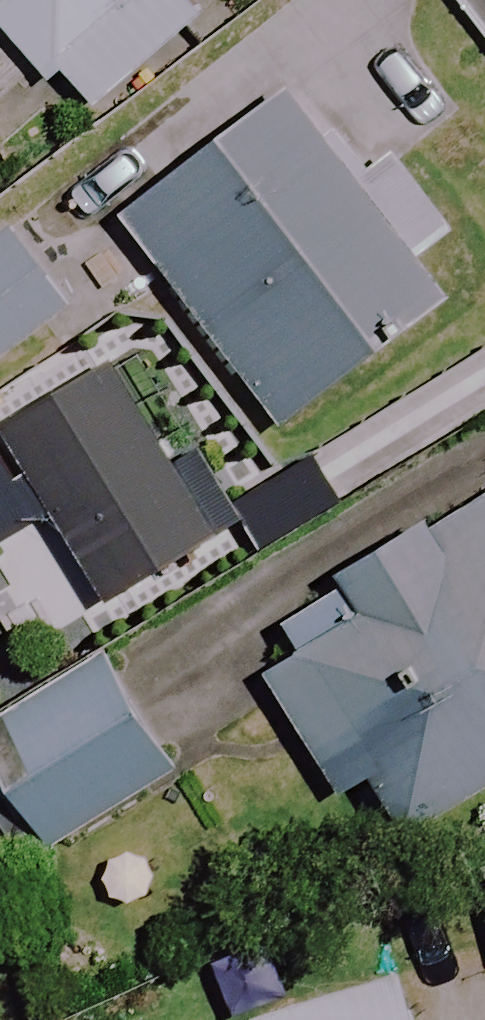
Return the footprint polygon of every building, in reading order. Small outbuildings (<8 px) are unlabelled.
[(40,74),(82,123),(226,0),(0,0),(0,27),(40,74)] [(288,96),(127,218),(294,438),(455,317),(288,96)] [(0,236),(0,373),(69,323),(3,233),(0,236)] [(53,525),(119,631),(260,543),(135,344),(0,429),(0,441),(4,448),(0,451),(0,558),(53,525)] [(484,791),(484,506),(346,588),(366,622),(272,677),(343,798),(376,779),(409,835),(484,791)] [(0,724),(0,769),(56,857),(184,776),(108,655),(0,724)] [(406,983),(323,1005),(264,1019),(416,1019),(406,983)]
